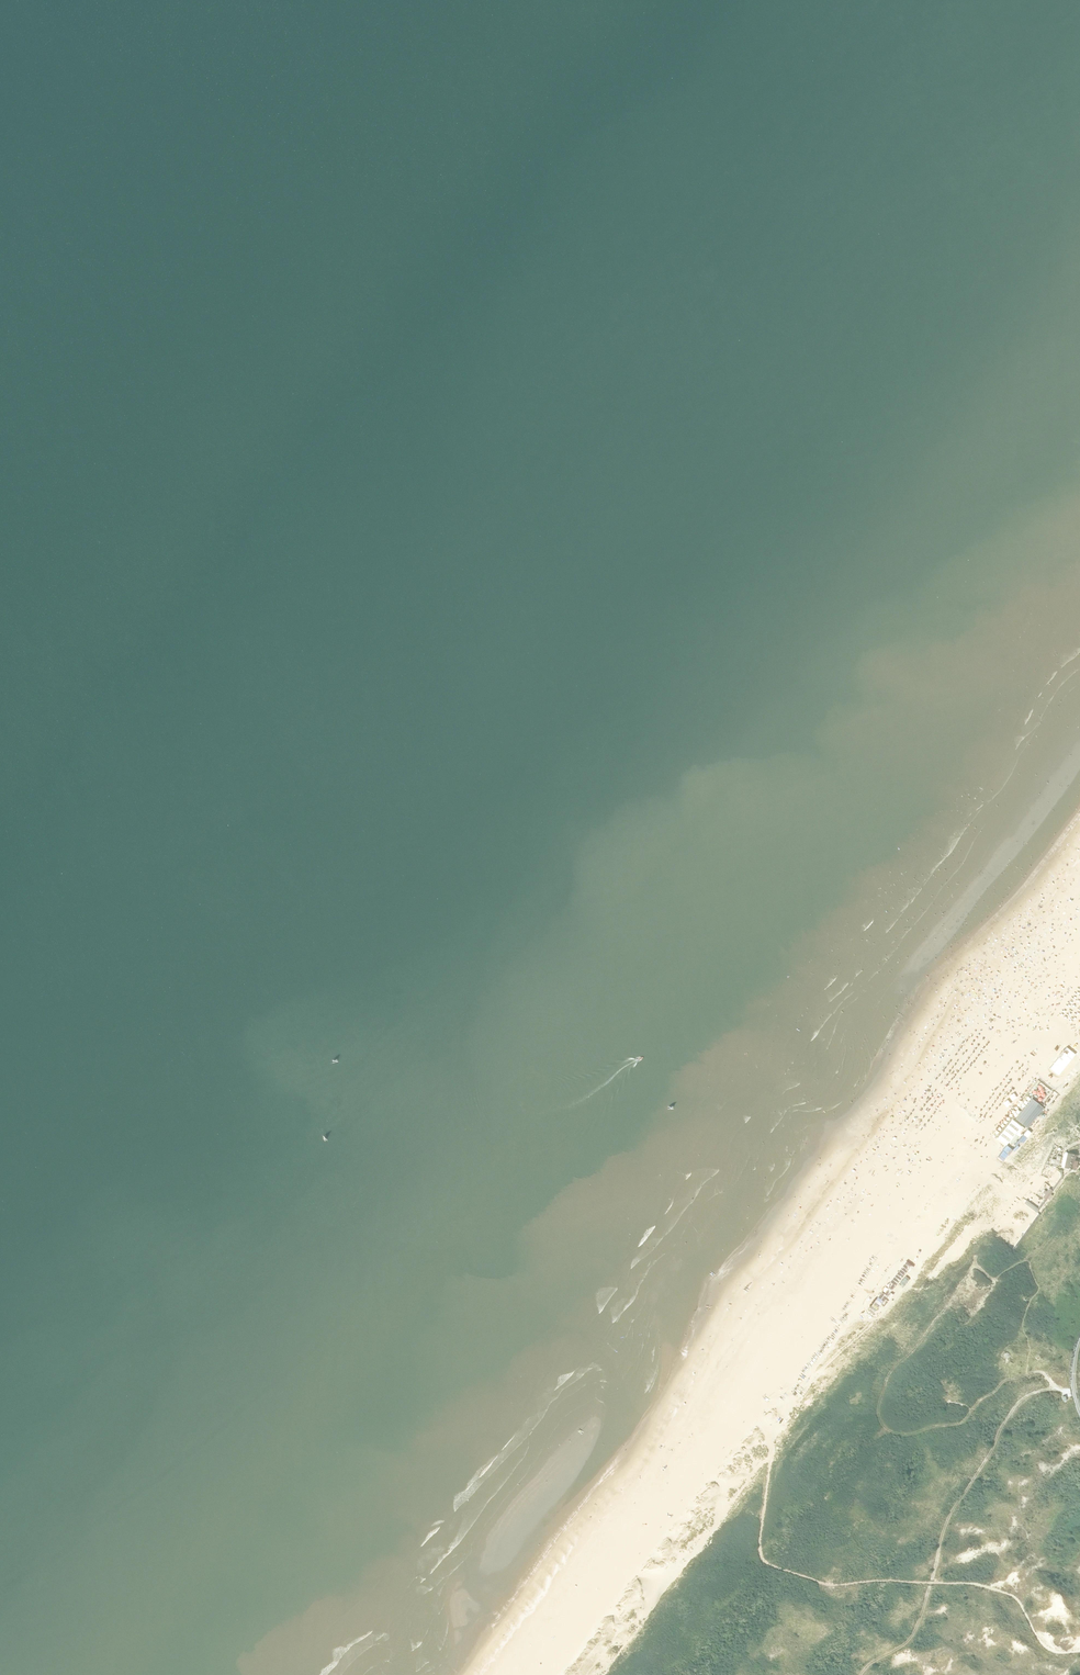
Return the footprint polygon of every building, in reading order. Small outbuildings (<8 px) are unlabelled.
[(1050,1068),(1058,1075),(1075,1054),(1066,1047),(1050,1068)] [(1015,1118),(1027,1128),(1043,1107),(1031,1098),(1015,1118)] [(1072,1160),(1073,1154),(1066,1152),(1063,1167),(1073,1169),(1075,1161),(1072,1160)] [(1053,1189),(1061,1178),(1062,1176),(1062,1174),(1061,1172),(1060,1170),(1057,1168),(1056,1169),(1058,1171),(1060,1172),(1061,1175),(1060,1177),(1058,1181),(1052,1188),(1053,1189)] [(1053,1191),(1052,1190),(1049,1188),(1047,1191),(1044,1189),(1042,1192),(1044,1194),(1042,1197),(1046,1200),(1047,1198),(1049,1200),(1052,1195),(1051,1194),(1053,1191)] [(1045,1201),(1044,1200),(1038,1208),(1026,1200),(1024,1203),(1037,1212),(1045,1201)] [(1040,1215),(1038,1213),(1012,1249),(1014,1250),(1040,1215)]
